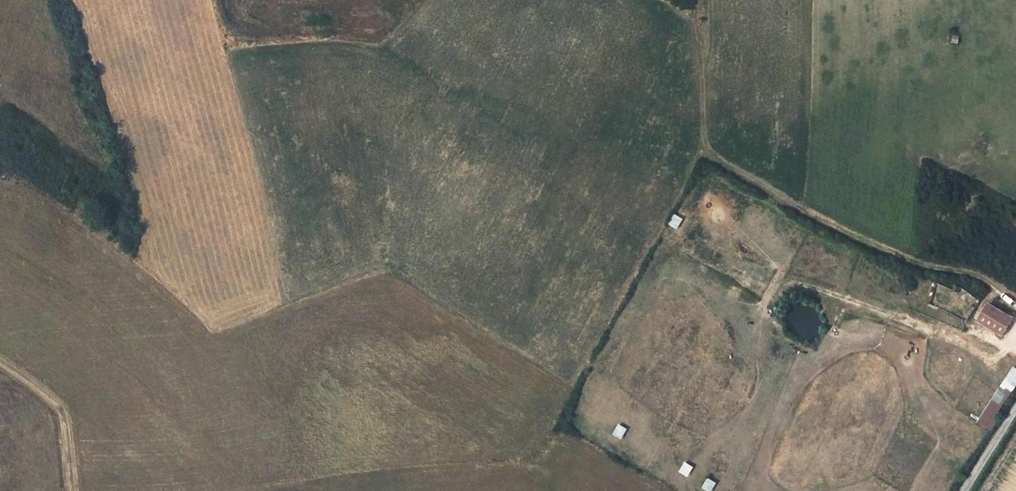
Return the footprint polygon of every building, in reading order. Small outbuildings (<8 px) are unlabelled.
[(677,228),(683,218),(674,213),(668,224),(677,228)] [(1013,316),(990,302),(980,320),(1002,334),(1013,316)] [(1014,367),(978,422),(992,431),(998,421),(995,418),(1015,387),(1015,368),(1014,367)] [(623,438),(626,426),(616,424),(613,436),(623,438)] [(688,476),(693,466),(684,462),(679,472),(688,476)] [(716,482),(707,477),(702,487),(708,490),(711,490),(716,482)]
